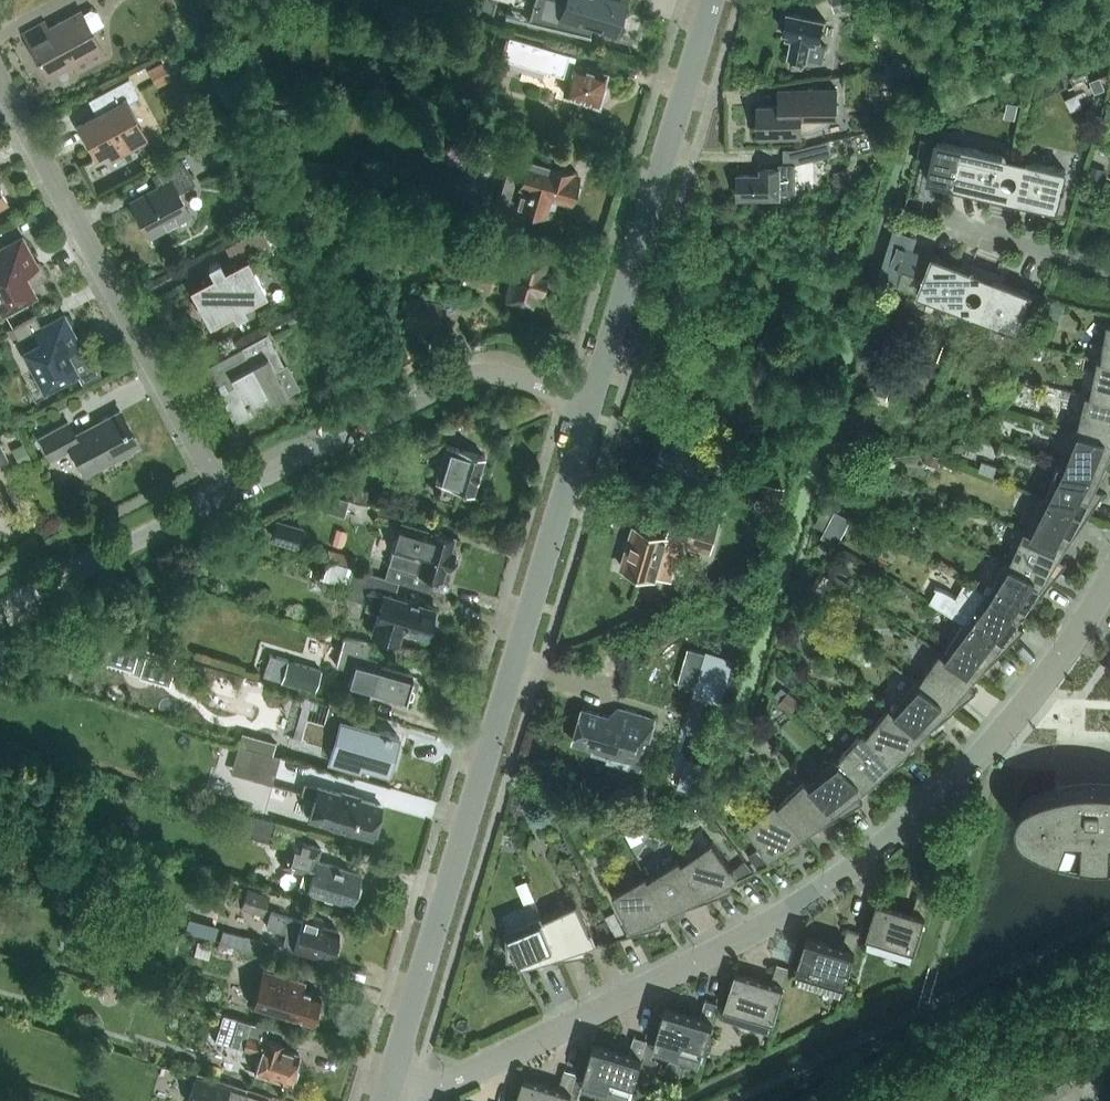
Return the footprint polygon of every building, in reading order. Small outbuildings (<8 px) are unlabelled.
[(623,6),(602,0),(532,0),(531,1),(529,8),(525,21),(533,24),(534,22),(589,35),(590,34),(588,33),(590,25),(615,32),(623,6)] [(862,3),(861,0),(831,0),(834,10),(862,3)] [(76,70),(105,54),(81,11),(49,28),(45,21),(23,33),(47,77),(73,63),(76,70)] [(808,55),(813,57),(824,59),(826,46),(816,44),(817,38),(821,39),(825,19),(788,11),(784,31),(788,32),(787,38),(792,39),(788,57),(806,61),(808,55)] [(606,73),(574,64),(577,56),(508,36),(499,65),(542,78),(543,73),(567,80),(563,93),(587,100),(587,103),(599,106),(604,88),(602,87),(606,73)] [(899,58),(892,87),(905,91),(913,61),(899,58)] [(162,63),(149,70),(157,85),(170,78),(162,63)] [(1101,77),(1091,80),(1095,93),(1105,89),(1101,77)] [(126,103),(139,96),(129,78),(102,92),(110,108),(80,124),(97,155),(108,149),(112,157),(145,139),(126,103)] [(759,133),(802,132),(806,132),(810,132),(813,131),(816,130),(818,129),(821,127),(824,126),(826,124),(831,119),(834,116),(837,109),(837,105),(837,88),(836,88),(836,89),(788,90),(788,104),(759,104),(759,133)] [(1014,118),(1018,104),(1009,102),(1005,116),(1014,118)] [(515,165),(522,140),(502,134),(500,140),(415,117),(408,141),(493,164),(494,160),(515,165)] [(796,191),(796,163),(833,155),(829,140),(796,148),(784,148),(784,163),(779,163),(779,168),(761,168),(761,174),(738,174),(739,196),(780,196),(780,191),(796,191)] [(991,199),(1004,202),(1014,158),(937,140),(928,178),(992,193),(991,199)] [(179,192),(196,183),(182,158),(152,175),(159,188),(131,204),(148,234),(190,211),(179,192)] [(545,213),(549,196),(569,202),(578,173),(555,166),(556,163),(540,159),(539,161),(526,158),(522,174),(506,169),(496,204),(524,212),(525,207),(545,213)] [(1014,158),(1004,202),(1017,205),(1019,199),(1057,208),(1061,188),(1065,189),(1066,185),(1062,185),(1066,169),(1014,158)] [(1093,165),(1090,176),(1101,179),(1104,168),(1093,165)] [(224,248),(232,262),(257,248),(260,254),(270,248),(268,245),(277,239),(269,225),(260,230),(259,227),(224,248)] [(49,276),(42,264),(38,266),(22,236),(0,248),(0,264),(2,268),(0,269),(0,306),(2,310),(35,292),(32,286),(49,276)] [(919,292),(968,310),(984,268),(972,263),(969,269),(932,254),(932,256),(931,259),(928,258),(929,255),(898,243),(890,264),(924,277),(919,292)] [(543,273),(547,257),(521,249),(506,300),(533,307),(538,291),(541,292),(546,275),(543,273)] [(244,306),(267,294),(247,257),(224,269),(219,260),(208,267),(213,276),(189,288),(209,325),(233,312),(236,318),(247,312),(244,306)] [(997,273),(984,268),(968,310),(1017,329),(1023,315),(1026,316),(1027,312),(1024,311),(1031,292),(995,278),(997,273)] [(436,331),(442,303),(409,295),(402,323),(436,331)] [(101,374),(90,354),(84,342),(80,344),(64,314),(41,327),(35,315),(12,328),(18,340),(32,333),(37,343),(41,341),(44,346),(26,355),(44,388),(76,371),(83,383),(101,374)] [(1102,359),(1109,360),(1109,323),(1108,322),(1102,359)] [(272,403),(288,394),(297,389),(283,365),(284,364),(267,334),(241,348),(205,367),(215,386),(224,381),(229,389),(219,394),(235,423),(253,413),(248,404),(267,394),(272,403)] [(1090,394),(1109,399),(1109,360),(1102,359),(1098,358),(1090,394)] [(894,377),(881,374),(876,393),(889,397),(894,377)] [(952,408),(956,398),(938,391),(934,401),(952,408)] [(1090,394),(1086,393),(1077,429),(1109,439),(1109,399),(1090,394)] [(131,448),(135,446),(117,413),(76,435),(68,421),(40,437),(51,458),(71,448),(84,473),(117,455),(119,458),(132,451),(131,448)] [(1109,464),(1109,439),(1077,429),(1073,428),(1062,464),(1102,478),(1109,464)] [(726,470),(733,447),(689,433),(687,438),(665,432),(657,460),(693,471),(696,461),(726,470)] [(8,459),(0,444),(0,464),(8,459)] [(473,493),(484,455),(451,445),(440,483),(473,493)] [(24,446),(14,451),(20,463),(31,458),(24,446)] [(1059,462),(1046,497),(1089,515),(1104,492),(1096,490),(1102,478),(1062,464),(1059,462)] [(2,504),(12,499),(13,493),(8,483),(4,482),(0,485),(0,506),(2,504)] [(857,487),(852,496),(865,503),(870,494),(857,487)] [(317,491),(311,504),(318,508),(326,494),(317,491)] [(785,496),(766,492),(761,516),(780,520),(785,496)] [(1089,515),(1046,497),(1042,496),(1028,530),(1067,548),(1089,515)] [(656,577),(657,575),(672,579),(683,541),(712,550),(722,515),(676,501),(666,535),(634,526),(622,567),(656,577)] [(826,505),(815,523),(826,529),(836,511),(826,505)] [(845,508),(834,530),(847,537),(858,515),(845,508)] [(303,526),(275,518),(270,534),(297,543),(303,526)] [(430,591),(435,577),(441,579),(445,565),(450,566),(451,564),(454,565),(457,556),(454,555),(455,552),(450,551),(454,537),(401,521),(384,577),(399,582),(430,591)] [(1059,559),(1067,548),(1028,530),(1025,529),(1009,562),(1050,583),(1067,563),(1059,559)] [(378,611),(372,631),(398,639),(402,628),(425,635),(426,631),(430,629),(431,623),(430,619),(433,607),(394,595),(399,582),(384,577),(325,557),(318,576),(347,586),(343,596),(365,604),(364,607),(378,611)] [(1006,561),(989,594),(1026,614),(1050,583),(1009,562),(1006,561)] [(821,572),(813,584),(821,589),(828,577),(821,572)] [(748,579),(745,588),(752,590),(755,581),(748,579)] [(963,622),(967,624),(1006,648),(1024,629),(1017,625),(1026,614),(989,594),(966,581),(957,597),(938,586),(929,603),(963,622)] [(795,600),(792,607),(800,610),(802,604),(795,600)] [(963,622),(944,653),(978,677),(1006,648),(967,624),(963,622)] [(366,656),(367,654),(370,642),(345,634),(336,663),(366,672),(362,687),(405,700),(405,697),(412,696),(414,688),(410,684),(412,674),(379,664),(377,659),(366,656)] [(114,640),(108,660),(131,666),(130,670),(166,680),(173,656),(114,640)] [(707,650),(696,686),(722,694),(733,658),(707,650)] [(969,687),(978,677),(944,653),(940,651),(919,681),(956,709),(976,692),(969,687)] [(270,654),(264,676),(281,681),(287,659),(270,654)] [(315,691),(321,669),(287,659),(281,681),(315,691)] [(926,735),(956,709),(919,681),(915,679),(893,708),(926,735)] [(789,692),(780,702),(789,709),(797,699),(789,692)] [(300,737),(332,746),(329,756),(359,765),(360,761),(387,769),(393,750),(396,751),(400,738),(396,737),(397,734),(357,722),(361,709),(330,700),(323,723),(306,718),(300,737)] [(890,705),(866,734),(900,765),(921,750),(915,744),(926,735),(893,708),(890,705)] [(641,770),(656,719),(617,708),(609,715),(583,707),(573,742),(593,747),(592,752),(608,756),(607,760),(641,770)] [(700,723),(696,736),(709,740),(713,727),(700,723)] [(868,788),(900,765),(866,734),(863,731),(838,759),(868,788)] [(243,732),(239,745),(253,749),(272,754),(276,742),(243,732)] [(272,784),(280,756),(272,754),(253,749),(246,776),(272,784)] [(747,749),(744,762),(751,764),(755,751),(747,749)] [(868,788),(838,759),(835,756),(809,782),(840,816),(862,802),(856,796),(868,788)] [(687,759),(678,787),(695,792),(703,763),(687,759)] [(806,836),(840,816),(809,782),(806,779),(779,804),(806,836)] [(381,805),(304,782),(301,792),(315,796),(308,818),(372,837),(381,805)] [(1104,783),(1095,783),(1088,783),(1081,783),(1075,784),(1068,785),(1061,786),(1055,788),(1042,792),(1031,797),(1028,798),(1026,800),(1024,802),(1022,804),(1021,806),(1019,808),(1018,811),(1017,813),(1017,816),(1017,819),(1017,822),(1018,824),(1019,827),(1020,829),(1021,832),(1023,834),(1025,836),(1027,838),(1036,842),(1042,845),(1049,848),(1055,851),(1062,853),(1069,855),(1076,856),(1083,857),(1090,858),(1097,858),(1104,858),(1109,858),(1109,784),(1104,783)] [(806,836),(779,804),(776,801),(746,826),(774,862),(799,850),(794,843),(806,836)] [(270,842),(273,832),(275,823),(245,814),(240,834),(270,842)] [(352,904),(361,873),(317,859),(321,847),(290,838),(282,864),(304,871),(303,875),(311,877),(307,890),(324,895),(325,899),(332,901),(335,899),(352,904)] [(682,862),(706,901),(732,891),(727,884),(739,878),(739,877),(733,869),(713,840),(682,862)] [(773,862),(760,845),(748,854),(759,869),(773,862)] [(669,914),(706,901),(682,862),(680,858),(648,878),(669,914)] [(745,860),(733,869),(739,877),(753,870),(745,860)] [(656,919),(669,914),(648,878),(646,874),(613,893),(634,934),(660,926),(656,919)] [(534,899),(527,880),(518,884),(525,903),(534,899)] [(248,888),(241,907),(263,914),(269,895),(248,888)] [(916,951),(926,916),(925,915),(931,897),(918,893),(913,912),(877,901),(866,936),(868,937),(916,951)] [(544,917),(561,960),(587,955),(583,947),(597,944),(577,902),(544,917)] [(301,920),(286,915),(269,910),(265,925),(286,931),(282,945),(331,959),(332,955),(334,954),(337,946),(335,943),(339,930),(321,925),(323,918),(304,912),(301,920)] [(520,967),(561,960),(544,917),(542,913),(506,927),(508,956),(516,956),(520,967)] [(605,919),(597,923),(604,940),(613,938),(605,919)] [(842,947),(807,936),(796,971),(845,986),(855,951),(854,950),(855,949),(859,934),(860,932),(848,929),(842,947)] [(242,948),(242,949),(253,952),(257,938),(246,935),(245,937),(222,931),(219,942),(242,948)] [(859,934),(855,949),(864,952),(868,937),(866,936),(859,934)] [(725,1006),(774,1021),(784,986),(783,986),(789,968),(777,964),(771,982),(736,971),(725,1006)] [(304,981),(288,977),(261,969),(250,1005),(312,1023),(313,1019),(316,1019),(319,1008),(317,1007),(320,994),(302,989),(304,981)] [(700,1017),(665,1007),(654,1041),(656,1042),(703,1056),(714,1021),(713,1021),(718,1003),(706,999),(700,1017)] [(215,1039),(243,1047),(260,1053),(254,1071),(290,1082),(291,1080),(295,1078),(298,1069),(295,1066),(299,1053),(281,1048),(283,1043),(265,1038),(264,1039),(257,1037),(261,1026),(222,1014),(215,1039)] [(629,1054),(594,1043),(583,1078),(632,1093),(642,1058),(641,1057),(642,1055),(647,1039),(635,1035),(629,1054)] [(647,1039),(642,1055),(651,1058),(656,1042),(654,1041),(647,1039)] [(642,1063),(639,1077),(652,1081),(656,1067),(642,1063)] [(524,1077),(516,1100),(569,1100),(572,1092),(571,1092),(577,1073),(564,1070),(559,1088),(524,1077)] [(194,1077),(186,1100),(268,1100),(194,1077)]
